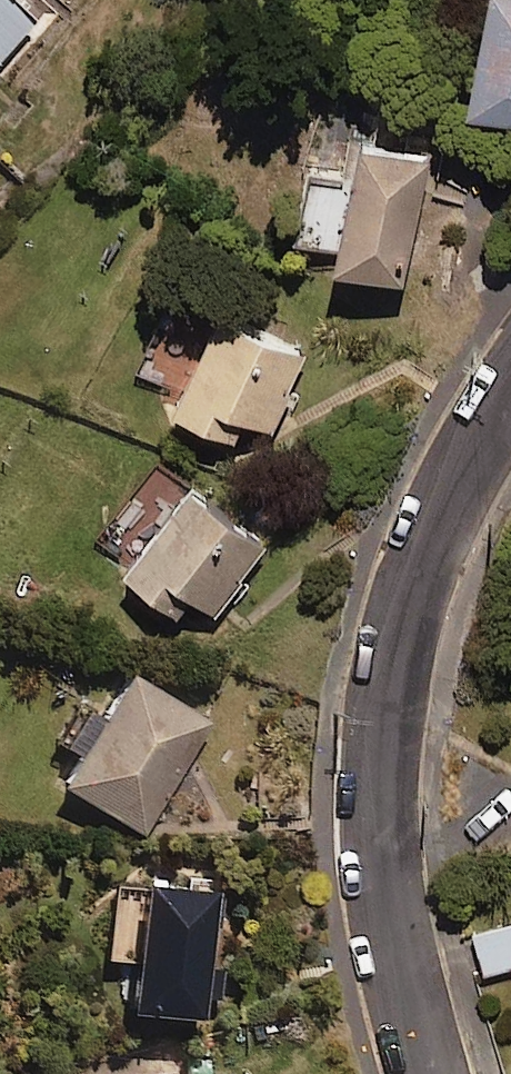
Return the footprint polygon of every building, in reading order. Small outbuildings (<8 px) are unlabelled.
[(13,0),(0,0),(0,52),(32,18),(13,0)] [(461,99),(510,108),(510,0),(479,0),(461,99)] [(426,143),(354,129),(329,256),(401,270),(426,143)] [(305,344),(214,304),(170,406),(230,432),(240,410),(271,423),(305,344)] [(263,539),(181,481),(112,562),(167,618),(188,588),(216,607),(263,539)] [(208,716),(126,667),(56,785),(138,833),(208,716)] [(205,882),(133,875),(121,1003),(192,1010),(205,882)] [(472,929),(484,971),(510,964),(510,918),(472,929)]
